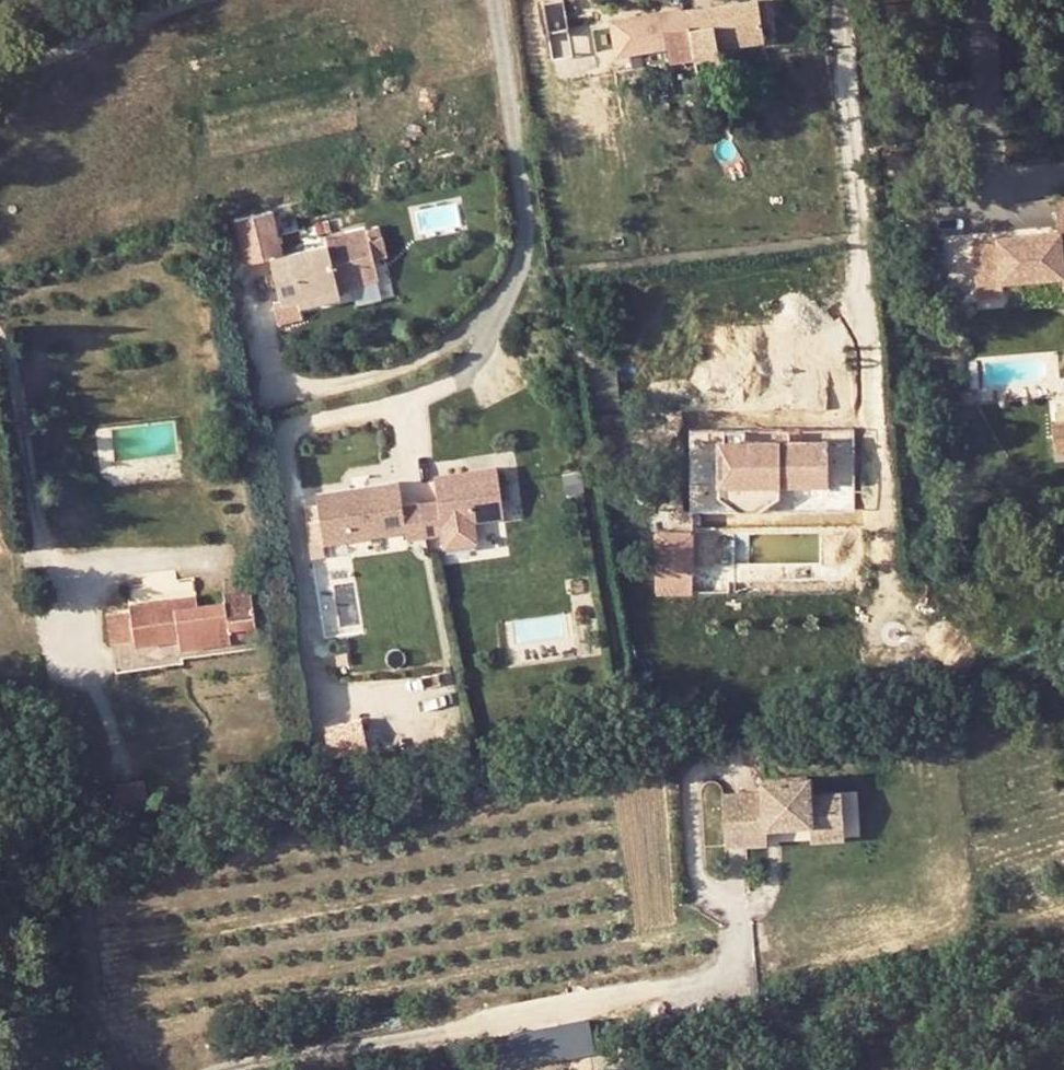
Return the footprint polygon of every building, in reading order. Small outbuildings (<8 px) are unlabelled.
[(762,2),(687,11),(690,27),(694,26),(695,29),(696,29),(701,60),(722,58),(720,42),(738,40),(739,48),(768,45),(762,2)] [(687,11),(616,20),(621,54),(672,48),(674,63),(701,60),(696,29),(695,29),(694,26),(690,27),(687,11)] [(1063,234),(1063,201),(1038,203),(1040,235),(1063,234)] [(240,221),(246,246),(278,241),(271,213),(240,221)] [(278,241),(246,246),(249,260),(273,255),(280,296),(297,294),(299,305),(339,298),(338,289),(379,283),(376,264),(388,262),(385,241),(373,243),(371,232),(330,238),(331,246),(280,253),(278,241)] [(1040,235),(954,240),(957,298),(984,296),(983,283),(1043,279),(1044,293),(1063,292),(1063,234),(1040,235)] [(280,296),(273,298),(276,320),(301,316),(299,305),(297,294),(280,296)] [(897,358),(898,361),(901,363),(904,364),(907,362),(909,359),(909,356),(908,353),(905,351),(902,351),(899,352),(897,355),(897,358)] [(1054,426),(1056,452),(1063,451),(1063,425),(1054,426)] [(779,428),(779,443),(796,443),(796,427),(779,428)] [(829,486),(829,442),(796,443),(779,443),(719,443),(720,487),(829,486)] [(574,461),(553,464),(555,481),(577,477),(574,461)] [(439,501),(422,504),(427,536),(444,533),(446,547),(478,542),(475,520),(505,516),(498,467),(435,477),(439,501)] [(427,536),(422,504),(404,507),(400,482),(318,495),(319,506),(322,521),(308,523),(314,559),(327,557),(325,543),(408,531),(409,539),(427,536)] [(319,506),(306,508),(308,523),(322,521),(319,506)] [(671,534),(656,534),(656,597),(693,597),(692,585),(669,587),(671,534)] [(692,585),(693,534),(671,534),(669,587),(692,585)] [(584,582),(572,583),(573,591),(585,590),(584,582)] [(126,611),(106,613),(110,643),(136,639),(138,649),(183,642),(184,650),(258,639),(251,588),(224,591),(224,598),(177,604),(176,598),(126,605),(126,611)] [(347,657),(338,658),(339,668),(349,667),(347,657)] [(330,744),(334,758),(374,747),(370,733),(330,744)] [(809,772),(765,775),(765,780),(724,783),(728,834),(748,832),(747,823),(768,821),(768,815),(783,814),(783,820),(844,816),(842,788),(811,790),(809,772)] [(97,821),(108,820),(147,815),(146,785),(109,788),(110,794),(95,797),(97,821)] [(110,832),(144,827),(143,816),(108,820),(110,832)] [(844,816),(811,818),(813,835),(845,832),(844,816)] [(747,823),(748,832),(769,831),(768,821),(747,823)] [(588,1017),(503,1025),(507,1066),(592,1058),(588,1017)]
